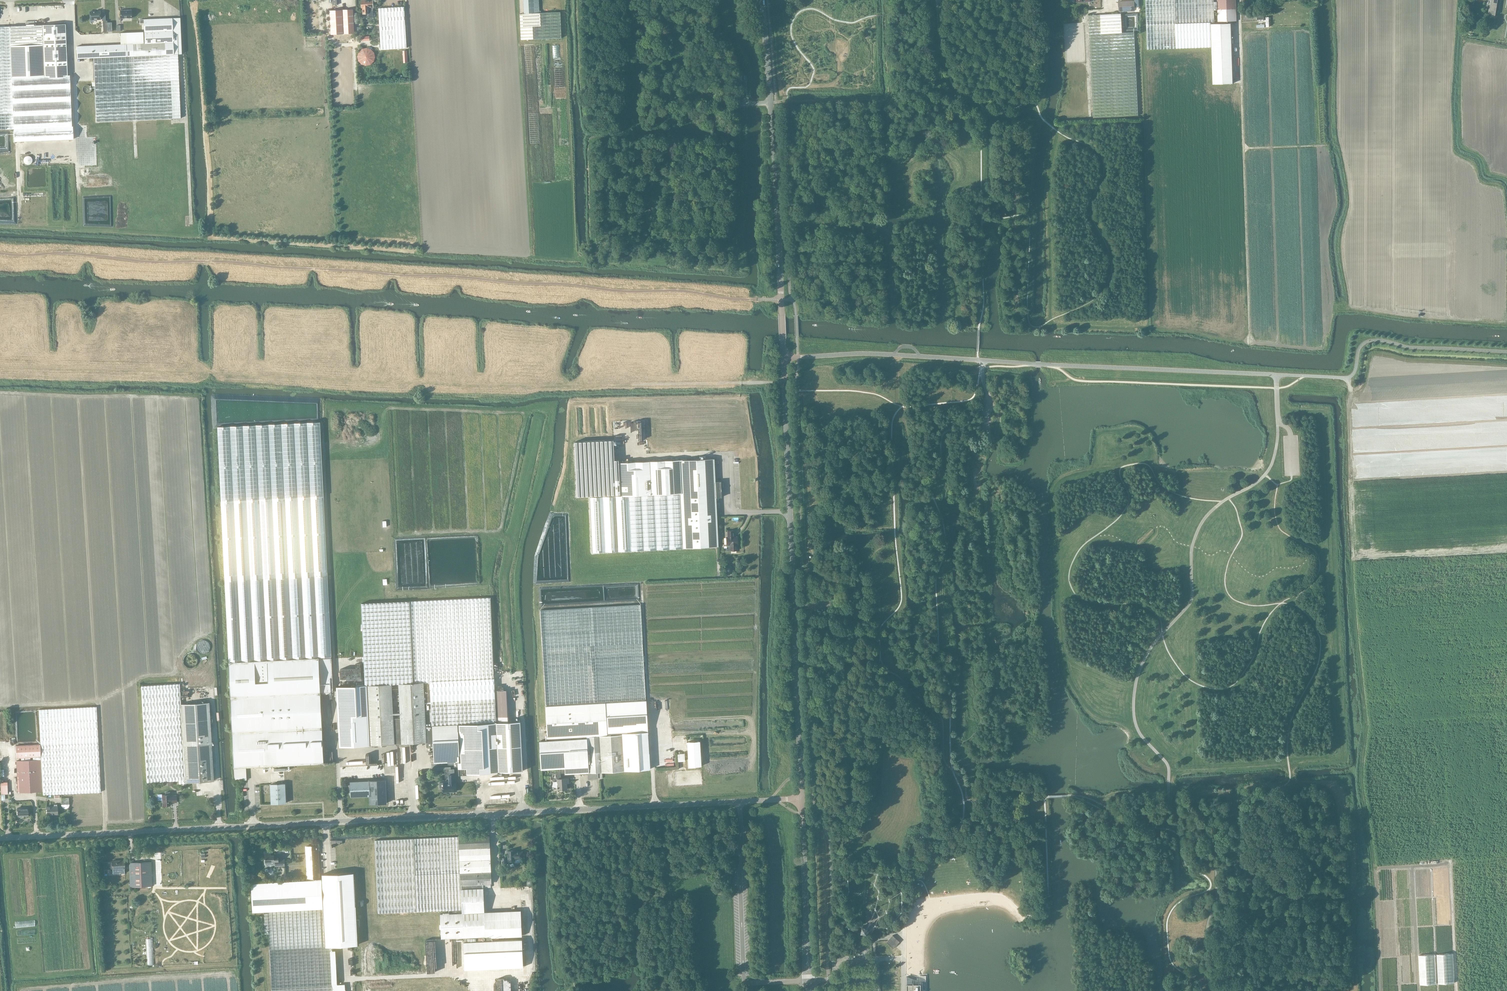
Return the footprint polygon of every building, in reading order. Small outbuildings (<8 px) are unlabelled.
[(373,8),(373,0),(369,0),(361,0),(361,8),(362,8),(362,14),(369,14),(369,18),(373,17),(373,8)] [(524,14),(539,13),(539,0),(524,0),(524,14)] [(1147,49),(1212,47),(1211,22),(1214,22),(1214,10),(1217,10),(1217,2),(1214,2),(1214,0),(1145,0),(1147,49)] [(1217,2),(1217,10),(1218,22),(1226,22),(1236,21),(1236,0),(1217,0),(1217,2)] [(1119,12),(1135,11),(1134,1),(1118,2),(1119,12)] [(404,7),(378,8),(381,49),(406,48),(404,7)] [(331,34),(354,33),(353,9),(330,10),(331,34)] [(120,18),(131,18),(131,10),(120,10),(120,18)] [(1214,22),(1211,22),(1212,47),(1213,84),(1233,83),(1231,44),(1232,44),(1231,23),(1226,23),(1226,22),(1218,22),(1217,10),(1214,10),(1214,22)] [(100,11),(90,11),(90,20),(100,19),(102,19),(102,21),(103,21),(105,21),(105,14),(102,14),(100,14),(100,11)] [(539,13),(524,14),(520,14),(521,40),(561,38),(560,12),(539,13)] [(1093,118),(1138,116),(1134,32),(1122,33),(1121,13),(1088,15),(1093,118)] [(1269,14),(1257,14),(1257,20),(1266,20),(1266,28),(1269,28),(1269,14)] [(121,44),(77,46),(77,58),(93,57),(96,122),(180,118),(178,54),(181,54),(180,18),(140,19),(140,23),(144,23),(144,31),(144,43),(143,43),(143,32),(120,33),(121,44)] [(107,28),(103,28),(103,32),(107,32),(107,31),(112,31),(111,22),(107,22),(107,28)] [(65,24),(10,26),(12,76),(70,74),(69,59),(67,59),(65,24)] [(14,128),(14,126),(12,76),(10,26),(0,27),(0,129),(14,128)] [(70,74),(12,76),(14,126),(14,128),(14,141),(15,141),(18,141),(72,139),(72,124),(70,74)] [(92,92),(93,90),(92,89),(92,88),(92,87),(91,86),(89,85),(88,85),(87,85),(86,85),(84,85),(83,86),(82,88),(81,88),(81,90),(81,92),(82,93),(83,94),(84,95),(85,96),(86,96),(87,96),(89,96),(91,94),(92,93),(92,92)] [(29,165),(33,160),(28,155),(23,160),(29,165)] [(219,469),(221,501),(257,499),(324,496),(322,461),(320,422),(217,427),(219,469)] [(620,494),(618,459),(614,460),(613,440),(575,442),(577,496),(586,496),(590,496),(620,494)] [(621,496),(680,494),(683,548),(718,546),(716,497),(721,497),(721,491),(721,488),(721,481),(715,482),(714,459),(620,463),(621,496)] [(683,548),(680,494),(621,496),(590,497),(592,552),(624,551),(683,548)] [(221,501),(229,661),(229,662),(332,657),(324,496),(257,499),(221,501)] [(733,535),(734,535),(733,531),(727,531),(728,537),(726,537),(726,545),(732,544),(733,545),(734,546),(735,546),(736,545),(736,544),(737,544),(737,537),(733,537),(733,535)] [(424,682),(426,726),(458,724),(497,722),(490,597),(361,603),(365,685),(367,684),(392,683),(399,683),(424,682)] [(542,636),(546,706),(605,703),(646,700),(642,630),(641,604),(540,609),(542,636)] [(207,649),(207,647),(207,646),(207,645),(206,644),(206,642),(204,641),(203,641),(202,640),(200,640),(199,640),(197,640),(195,641),(194,642),(193,643),(193,644),(192,646),(192,647),(192,648),(192,650),(193,651),(194,653),(195,653),(196,654),(198,655),(199,655),(201,655),(202,655),(203,654),(205,653),(206,652),(207,651),(207,649)] [(229,662),(229,666),(229,667),(234,767),(324,763),(321,692),(333,692),(332,658),(332,657),(229,662)] [(426,726),(424,682),(399,683),(401,718),(393,719),(394,729),(394,743),(402,743),(427,742),(426,726)] [(392,683),(367,684),(368,700),(370,744),(394,743),(394,729),(393,719),(392,683)] [(181,708),(181,704),(180,684),(141,686),(142,710),(147,782),(179,780),(179,784),(186,783),(186,782),(181,708)] [(370,744),(368,700),(367,684),(365,685),(349,685),(337,686),(340,746),(370,744)] [(646,700),(605,703),(606,709),(607,733),(648,731),(646,700)] [(181,704),(181,708),(186,782),(214,780),(209,702),(181,704)] [(545,706),(547,738),(549,738),(586,736),(603,736),(607,735),(607,733),(606,709),(605,703),(546,706),(545,706)] [(39,709),(43,791),(43,795),(101,792),(97,706),(39,709)] [(497,722),(458,724),(459,745),(459,755),(460,760),(460,761),(459,761),(459,762),(460,774),(467,773),(470,773),(497,772),(523,771),(521,744),(520,721),(497,722)] [(460,761),(460,760),(459,755),(459,745),(458,724),(426,726),(427,742),(427,747),(433,746),(434,762),(459,761),(460,761)] [(648,733),(623,735),(625,770),(650,769),(648,733)] [(603,736),(586,736),(587,753),(601,752),(602,771),(625,770),(623,735),(603,736)] [(586,736),(549,738),(549,740),(539,741),(541,769),(565,768),(565,774),(580,773),(580,774),(588,774),(587,753),(586,736)] [(701,766),(700,741),(687,742),(689,767),(701,766)] [(40,744),(16,745),(16,758),(33,757),(33,760),(41,759),(41,756),(40,744)] [(370,751),(350,751),(350,765),(370,765),(370,751)] [(601,752),(587,753),(588,774),(588,779),(598,778),(598,773),(599,773),(598,772),(602,771),(601,752)] [(16,761),(18,793),(43,791),(41,759),(33,760),(16,761)] [(449,775),(449,776),(449,782),(444,782),(444,783),(440,783),(440,787),(441,787),(441,791),(443,791),(443,792),(456,791),(456,781),(455,781),(455,774),(449,775)] [(568,778),(557,779),(557,782),(553,782),(552,787),(557,788),(558,788),(558,789),(567,789),(567,783),(569,783),(568,778)] [(369,781),(350,782),(351,796),(370,796),(370,804),(386,803),(385,788),(384,788),(384,780),(369,781)] [(286,803),(285,784),(270,784),(271,804),(286,803)] [(162,795),(162,806),(164,805),(165,806),(168,806),(169,805),(170,805),(170,802),(177,802),(176,795),(170,796),(170,795),(169,791),(166,792),(166,795),(162,795)] [(47,807),(47,815),(58,814),(57,806),(47,807)] [(17,808),(18,816),(28,816),(28,808),(17,808)] [(489,835),(459,836),(461,888),(483,887),(491,887),(490,883),(491,883),(491,871),(489,835)] [(375,840),(378,913),(417,911),(449,910),(462,909),(461,888),(459,836),(375,840)] [(318,846),(306,846),(307,880),(319,880),(318,846)] [(506,858),(502,858),(502,865),(507,865),(506,861),(508,861),(515,861),(515,859),(523,859),(522,852),(515,852),(514,850),(507,850),(508,858),(506,859),(506,858)] [(266,853),(266,858),(265,858),(265,859),(266,859),(267,862),(266,862),(266,863),(274,862),(274,863),(276,863),(276,866),(285,865),(284,859),(278,860),(278,854),(273,855),(271,855),(271,853),(266,853)] [(124,860),(112,861),(112,862),(103,862),(104,869),(112,869),(113,874),(125,873),(124,868),(124,860)] [(147,886),(146,862),(129,863),(130,887),(147,886)] [(322,879),(323,908),(325,946),(330,946),(357,945),(353,872),(322,874),(322,879)] [(322,879),(319,880),(307,880),(252,883),(253,912),(264,911),(320,908),(323,908),(322,879)] [(483,887),(461,888),(462,909),(449,910),(449,914),(441,914),(442,938),(464,937),(465,969),(524,967),(522,939),(492,941),(492,937),(486,937),(484,912),(483,887)] [(320,908),(264,911),(265,934),(269,934),(272,990),(333,990),(330,946),(325,946),(323,908),(320,908)] [(899,942),(893,935),(886,942),(893,948),(899,942)] [(1422,984),(1437,982),(1435,968),(1431,968),(1432,970),(1427,971),(1426,969),(1422,969),(1423,971),(1422,971),(1423,975),(1426,975),(1427,980),(1422,981),(1422,984)]
